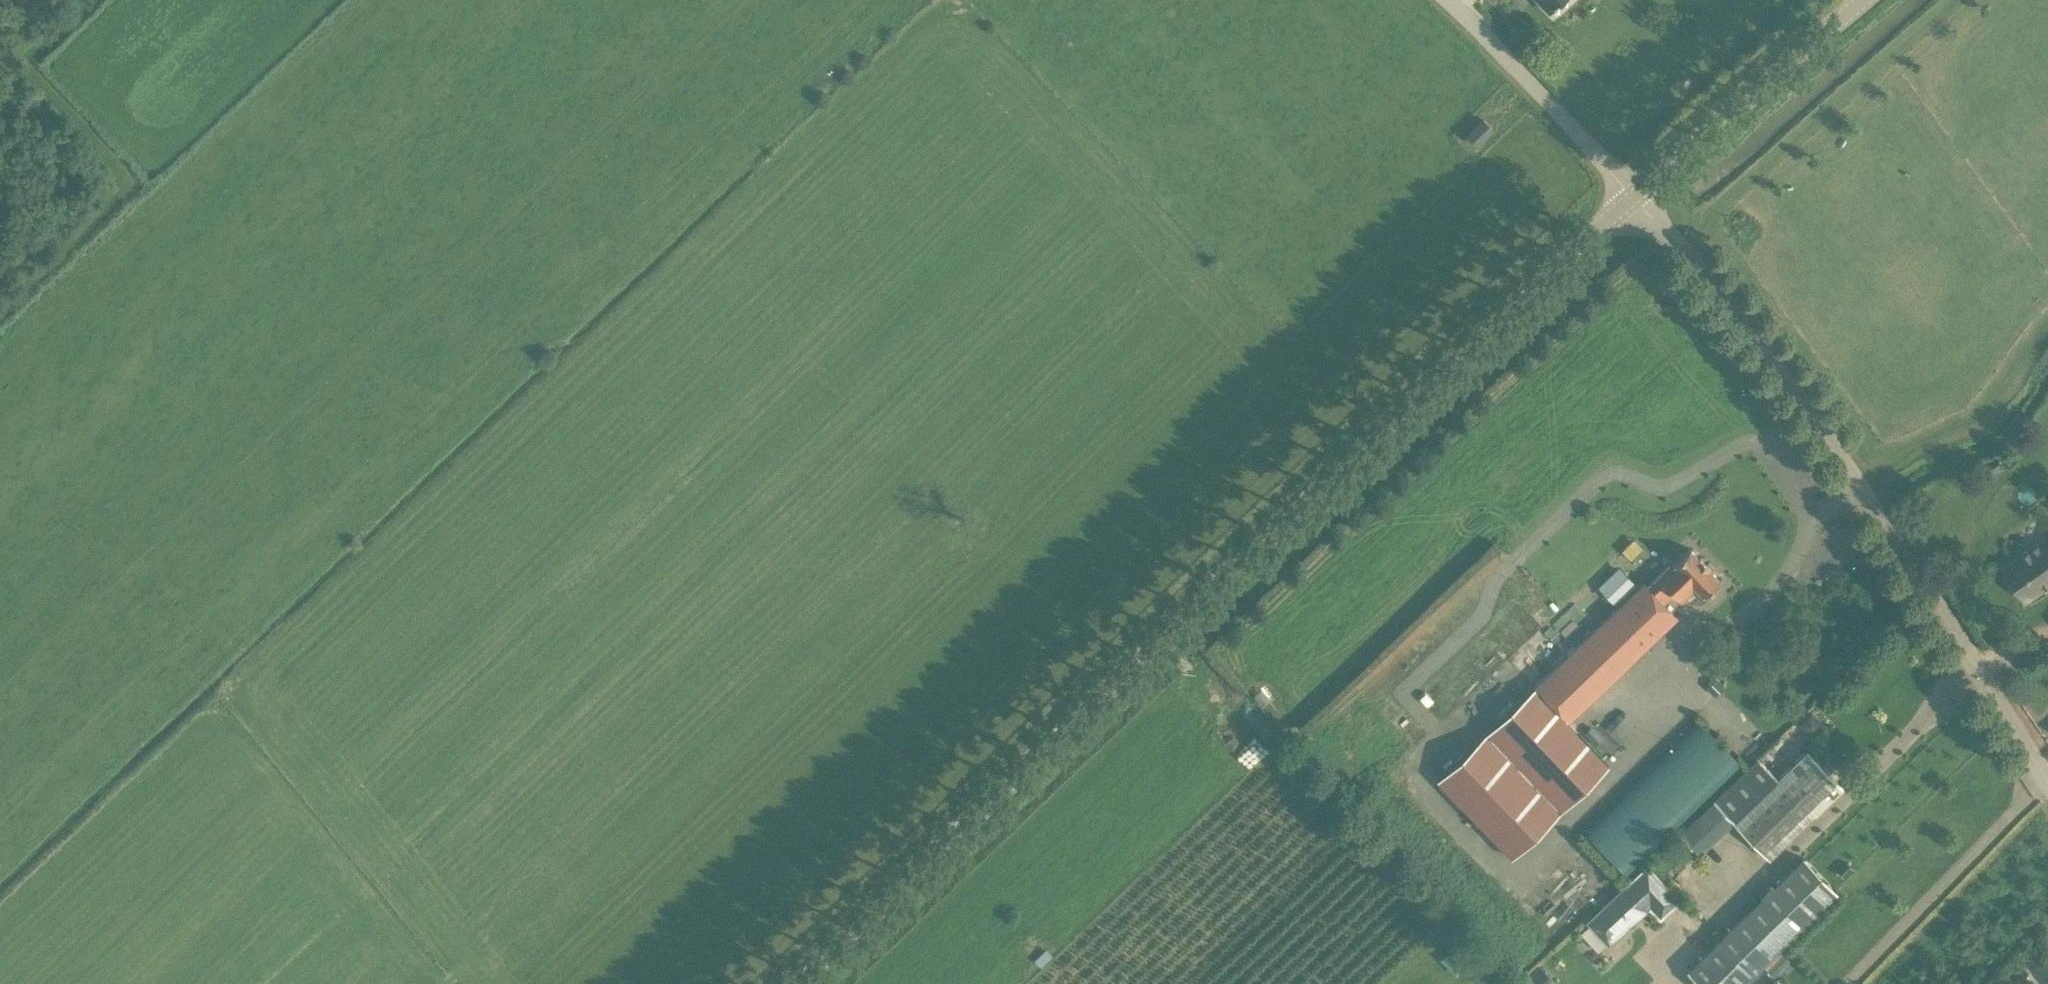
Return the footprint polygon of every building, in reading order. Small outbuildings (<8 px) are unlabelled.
[(1548,9),(1557,0),(1538,0),(1548,9)] [(1482,118),(1467,134),(1476,143),(1491,127),(1482,118)] [(2022,592),(2027,600),(2047,585),(2047,536),(2004,567),(2009,574),(2009,575),(2008,577),(2008,580),(2009,582),(2009,583),(2011,586),(2012,587),(2013,589),(2014,589),(2016,591),(2017,591),(2019,592),(2022,592)] [(1642,579),(1436,780),(1511,856),(1608,762),(1568,722),(1677,616),(1663,601),(1672,592),(1680,600),(1695,586),(1703,594),(1719,579),(1690,548),(1673,563),(1671,560),(1647,584),(1642,579)] [(1618,565),(1595,587),(1613,605),(1635,583),(1618,565)] [(1813,732),(1824,721),(1812,709),(1801,721),(1813,732)] [(1700,716),(1585,826),(1627,869),(1742,759),(1700,716)] [(1807,751),(1734,821),(1768,855),(1840,785),(1807,751)] [(1715,798),(1679,830),(1698,851),(1734,820),(1715,798)] [(1802,855),(1716,939),(1749,974),(1835,890),(1802,855)] [(1625,884),(1585,921),(1608,946),(1648,908),(1625,884)] [(1527,983),(1552,983),(1557,979),(1546,966),(1527,983)] [(1778,974),(1768,983),(1787,983),(1778,974)]
